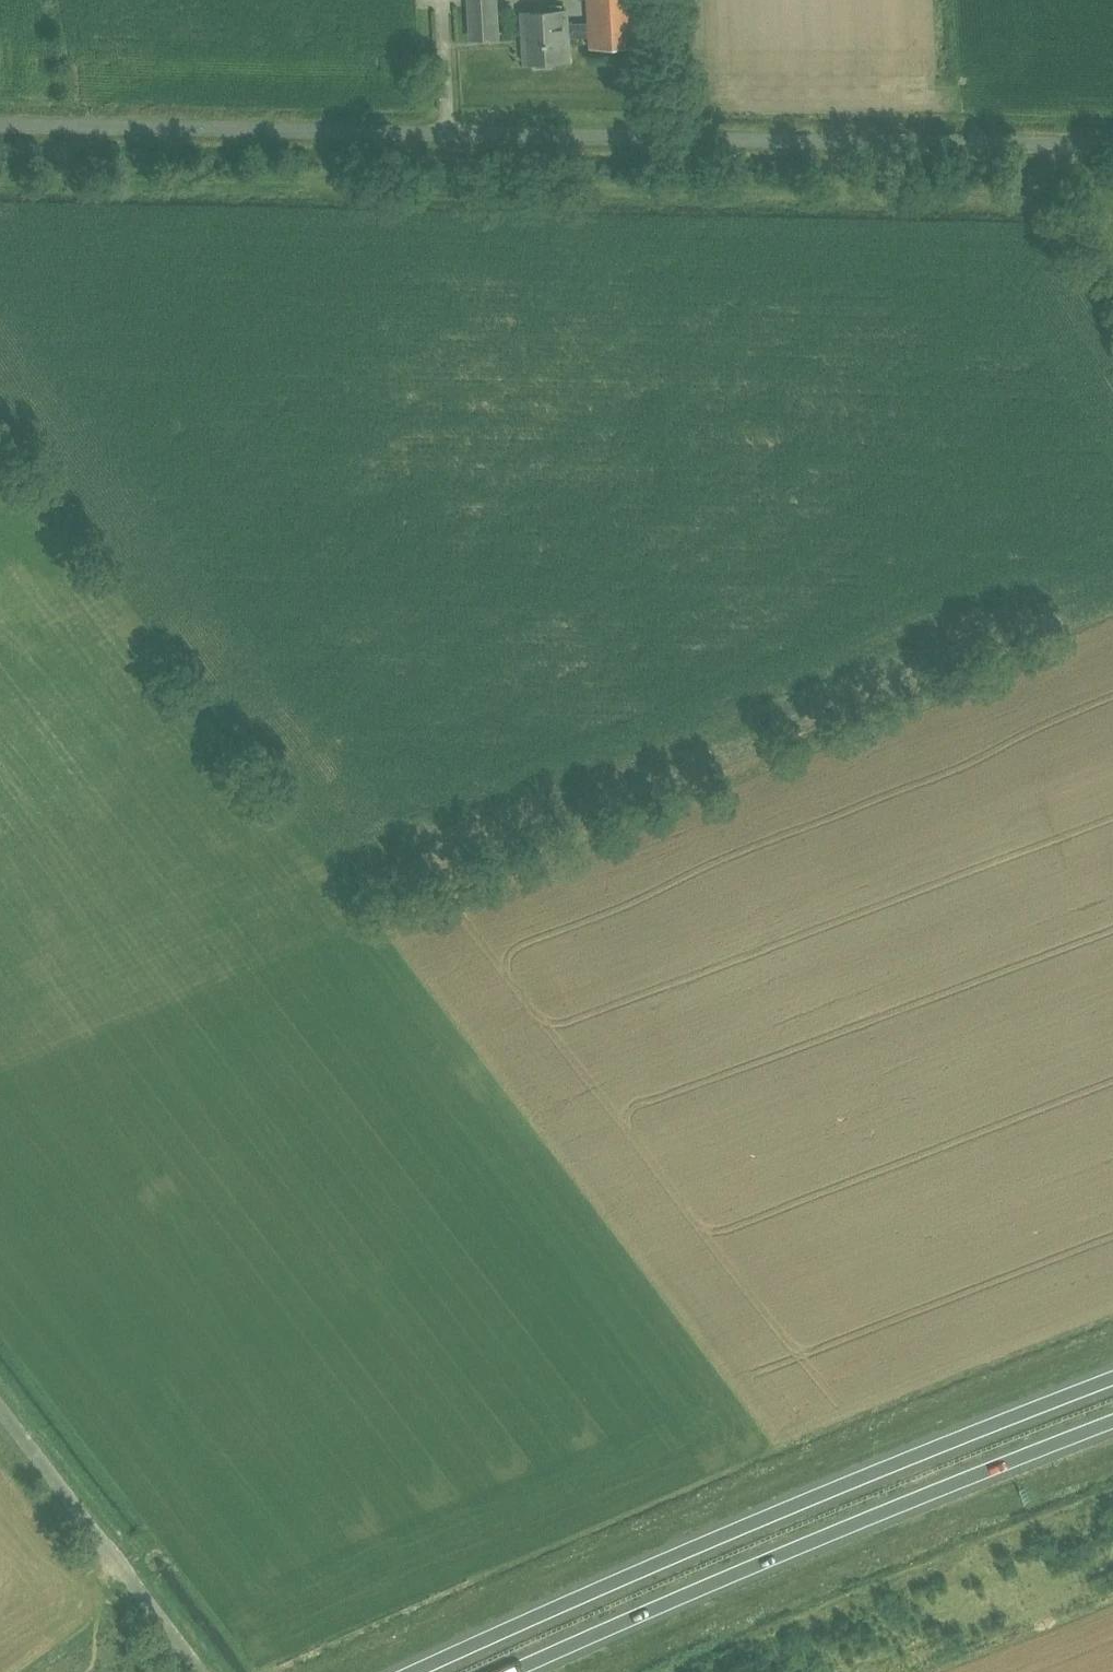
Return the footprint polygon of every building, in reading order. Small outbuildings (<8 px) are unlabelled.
[(470,5),(471,23),(472,40),(498,38),(497,21),(496,4),(496,0),(470,0),(470,5)] [(585,23),(585,36),(590,36),(590,46),(638,44),(636,0),(588,0),(589,23),(585,23)] [(550,10),(523,12),(524,28),(525,63),(532,63),(536,62),(537,67),(553,66),(552,62),(569,61),(568,37),(585,36),(585,23),(567,24),(566,9),(562,10),(562,5),(550,6),(550,10)]
